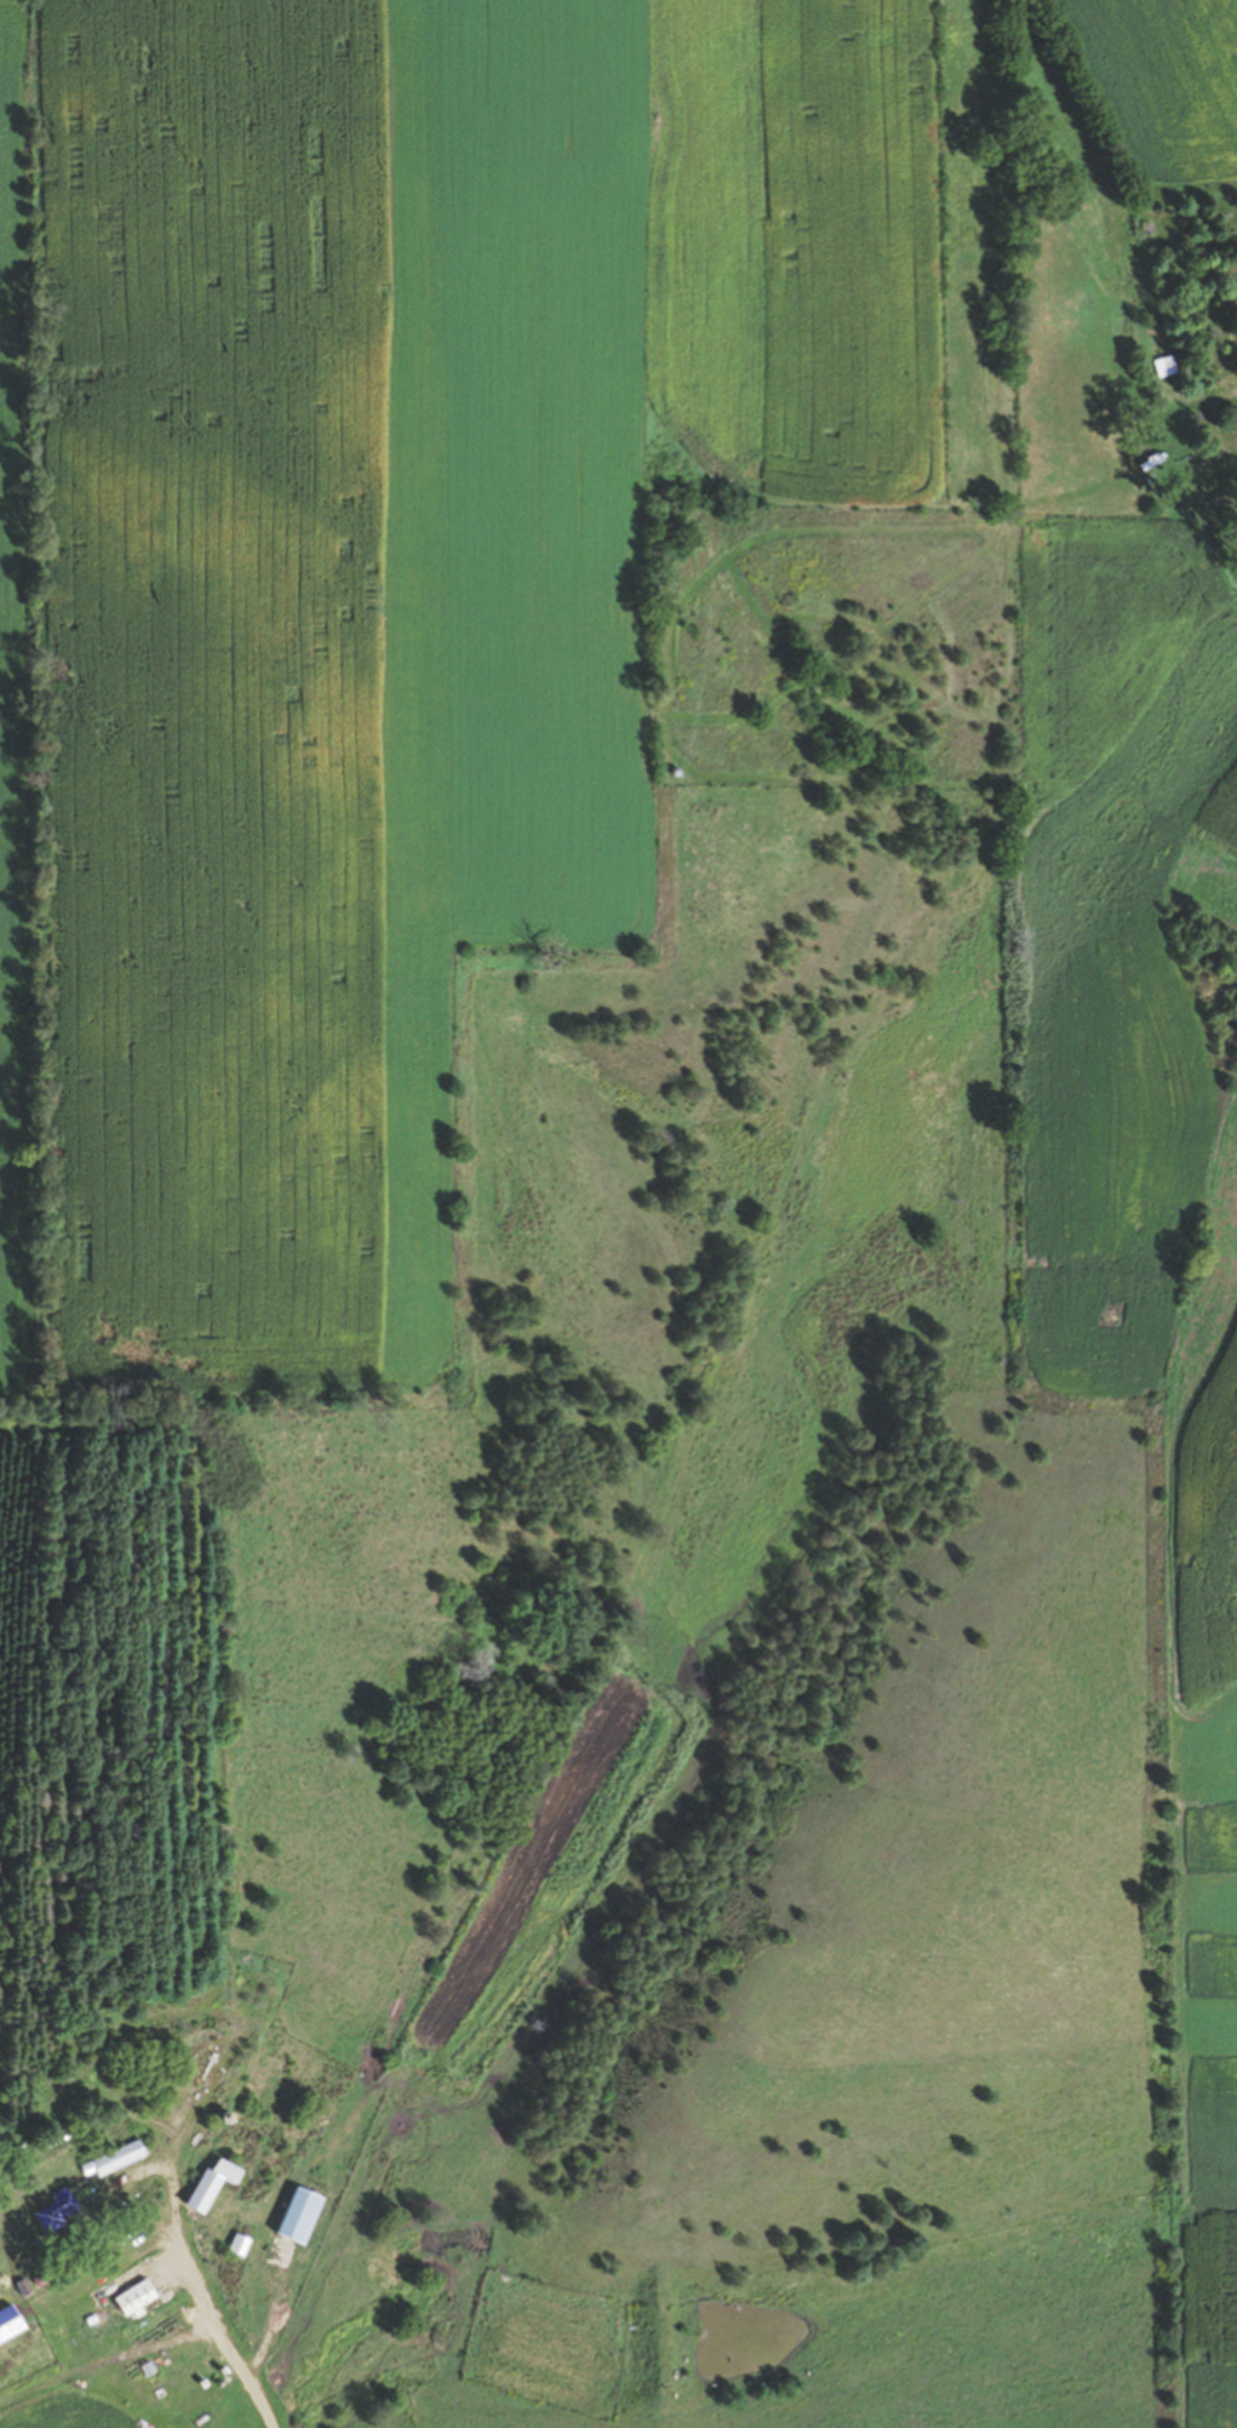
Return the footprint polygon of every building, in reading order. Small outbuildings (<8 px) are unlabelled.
[(83,2165),(89,2181),(149,2158),(143,2142),(83,2165)] [(249,2173),(223,2161),(217,2174),(208,2170),(190,2209),(210,2218),(228,2182),(242,2188),(249,2173)] [(54,2197),(58,2202),(36,2214),(48,2236),(84,2216),(69,2189),(54,2197)] [(246,2259),(254,2242),(240,2236),(232,2253),(246,2259)] [(128,2316),(162,2297),(151,2278),(117,2297),(128,2316)] [(27,2323),(19,2308),(0,2318),(0,2336),(27,2323)]
